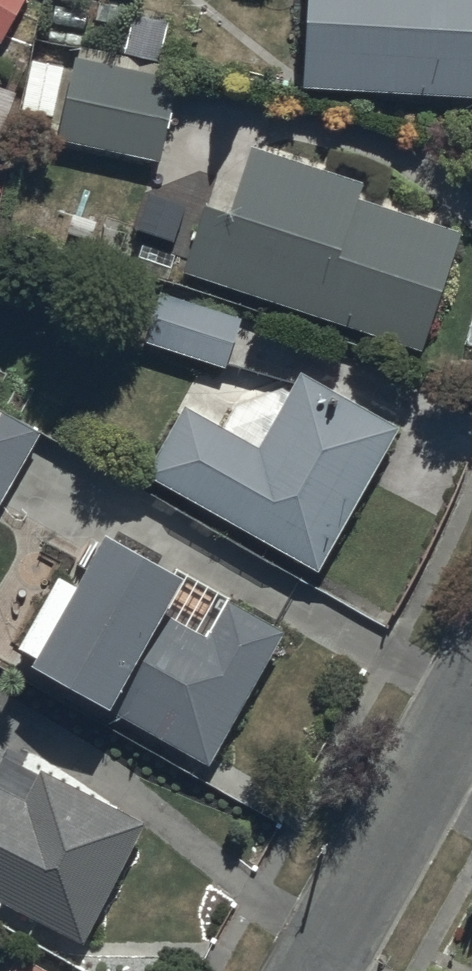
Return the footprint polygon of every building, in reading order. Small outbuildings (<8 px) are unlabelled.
[(1,46),(28,0),(0,0),(0,46),(1,46)] [(303,93),(471,102),(471,0),(308,0),(303,93)] [(178,83),(76,61),(58,144),(160,166),(178,83)] [(461,237),(358,204),(363,189),(251,153),(230,217),(203,209),(181,276),(423,355),(461,237)] [(226,372),(242,322),(160,296),(144,346),(226,372)] [(259,452),(185,410),(146,478),(319,575),(400,433),(302,377),(259,452)] [(40,437),(0,413),(0,504),(40,437)] [(184,587),(107,543),(34,673),(212,772),(288,637),(229,604),(207,643),(165,620),(184,587)] [(26,803),(0,790),(0,905),(85,948),(147,826),(41,772),(26,803)] [(18,958),(11,970),(41,970),(18,958)]
